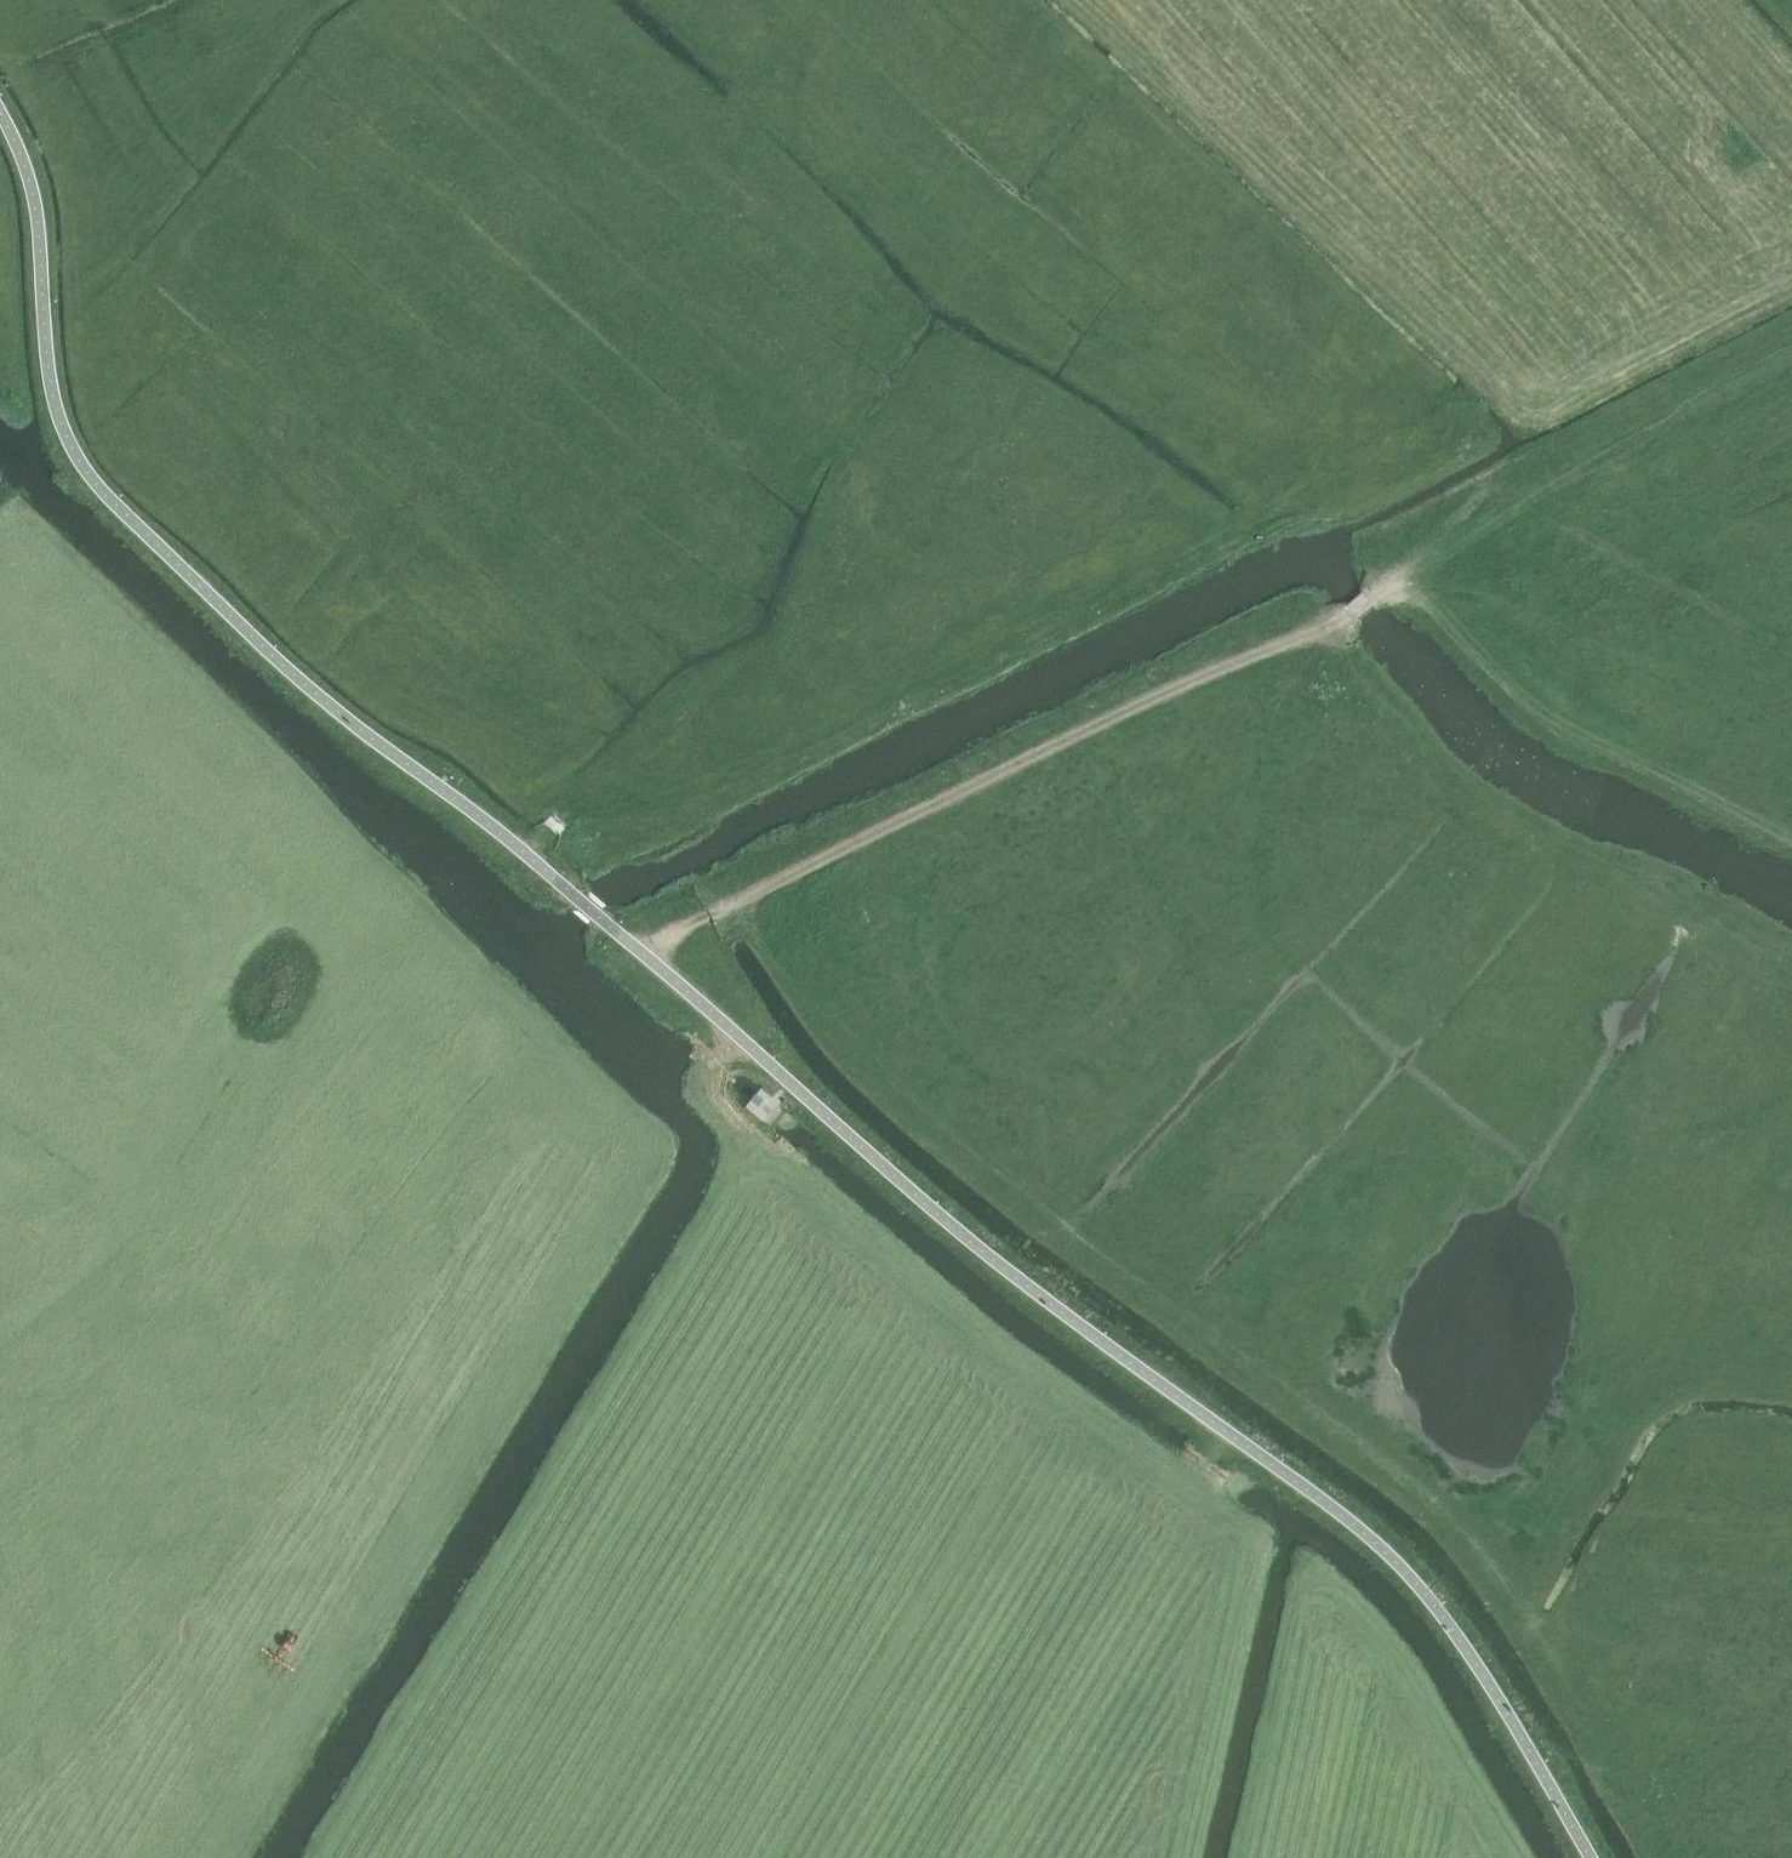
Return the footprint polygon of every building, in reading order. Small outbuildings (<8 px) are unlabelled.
[(767,1122),(779,1114),(764,1092),(752,1100),(767,1122)]
